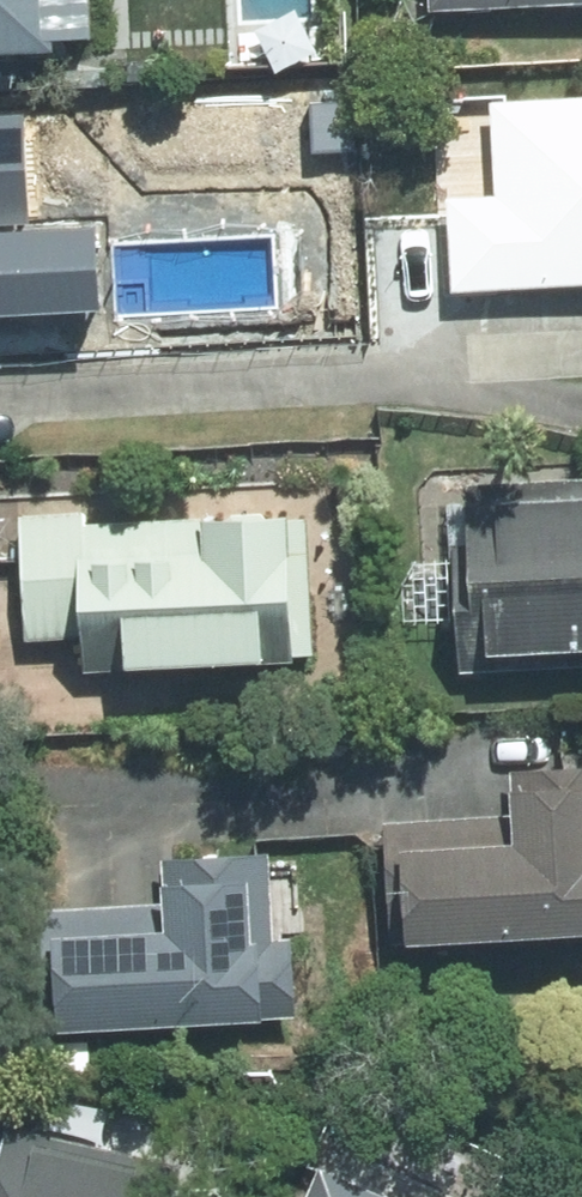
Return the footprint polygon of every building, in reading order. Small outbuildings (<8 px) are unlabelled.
[(456,45),(458,140),(409,142),(411,230),(581,226),(581,42),(456,45)] [(322,166),(160,170),(162,266),(325,262),(322,166)] [(0,439),(0,566),(84,566),(84,614),(300,613),(299,437),(0,439)] [(581,668),(581,475),(446,481),(456,674),(581,668)] [(581,944),(581,762),(505,765),(508,837),(409,840),(413,950),(581,944)] [(37,1037),(295,1025),(287,851),(141,858),(145,941),(33,947),(37,1037)] [(10,1116),(10,1196),(183,1196),(183,1116),(10,1116)] [(291,1145),(271,1196),(433,1196),(291,1145)]
